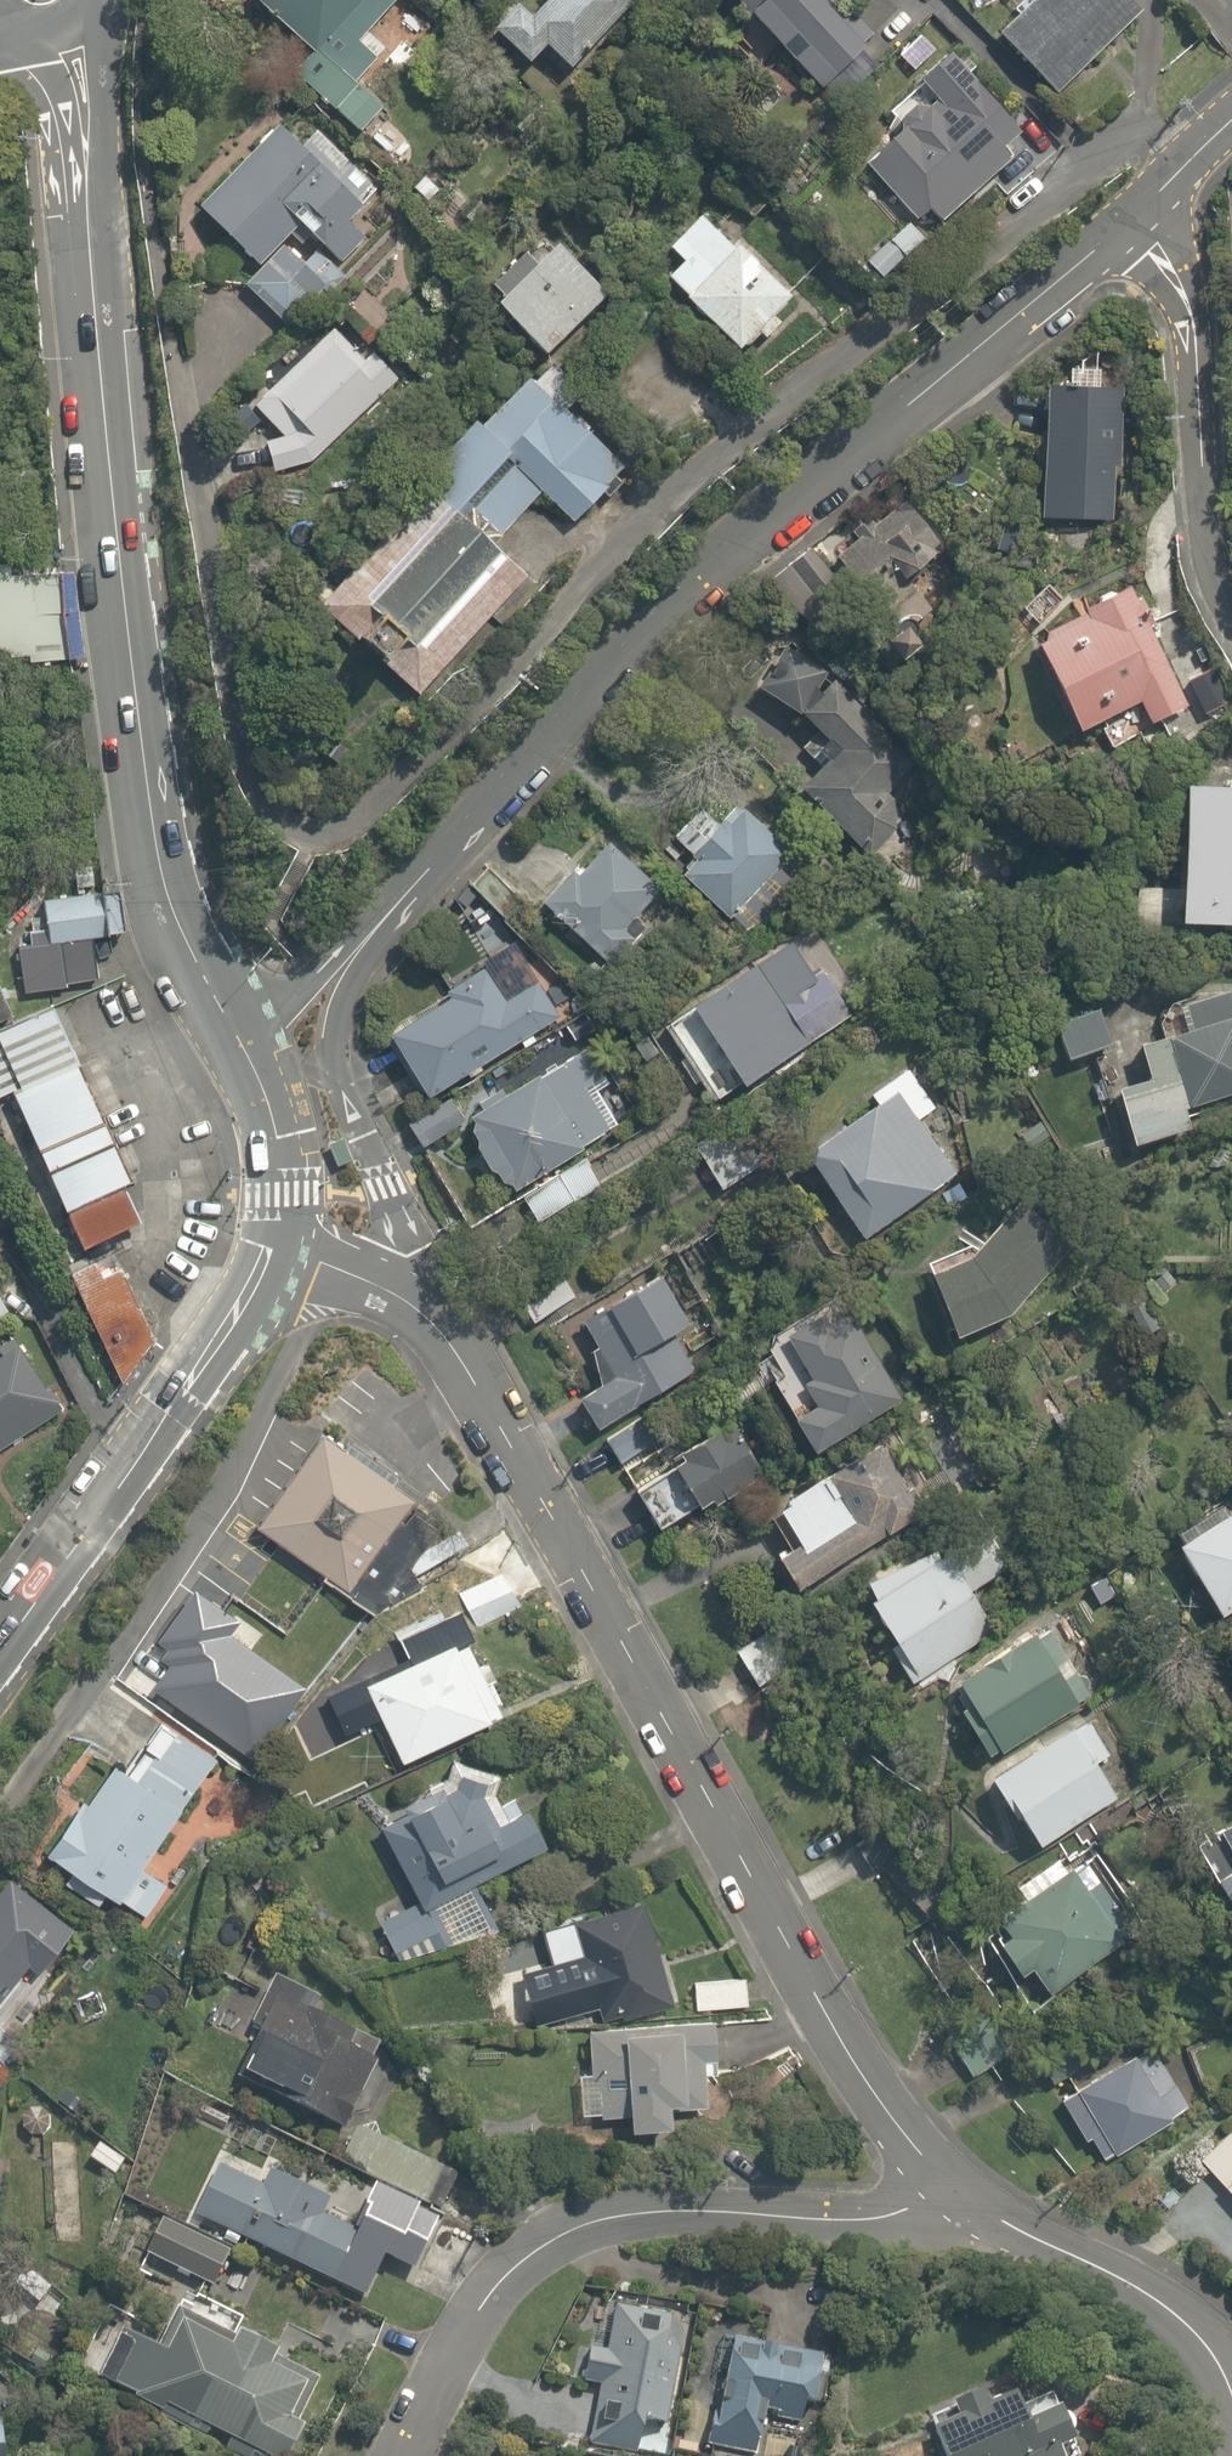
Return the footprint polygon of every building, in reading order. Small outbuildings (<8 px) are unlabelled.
[(285,66),(357,129),(381,101),(357,80),(375,60),(349,37),(382,0),(248,0),(301,47),(285,66)] [(505,0),(499,0),(480,18),(514,55),(531,39),(553,62),(620,0),(517,0),(511,6),(505,0)] [(815,90),(898,14),(886,0),(734,0),(815,90)] [(993,28),(1052,87),(1083,56),(1091,64),(1108,48),(1100,40),(1132,8),(1124,0),(1022,0),(993,28)] [(1061,150),(1024,108),(1012,118),(942,38),(906,70),(917,82),(883,112),(892,122),(857,153),(909,212),(921,202),(932,215),(1007,150),(996,137),(1006,129),(1029,156),(1040,168),(1061,150)] [(292,139),(271,115),(183,193),(243,261),(293,217),(334,264),(362,239),(340,214),(370,187),(312,122),(292,139)] [(670,261),(659,271),(725,346),(748,325),(757,336),(777,319),(768,308),(781,297),(694,197),(649,237),(670,261)] [(903,214),(858,254),(877,277),(923,237),(903,214)] [(539,223),(473,288),(532,348),(598,282),(539,223)] [(278,240),(238,271),(272,316),(312,285),(278,240)] [(354,349),(325,316),(239,391),(241,411),(257,414),(277,434),(256,438),(265,469),(302,463),(401,375),(368,338),(354,349)] [(1031,403),(1010,401),(1008,428),(1029,429),(1025,509),(1104,514),(1112,382),(1032,377),(1031,403)] [(478,419),(463,407),(304,602),(415,692),(517,567),(495,548),(535,499),(565,523),(622,453),(532,379),(501,417),(488,407),(478,419)] [(869,517),(864,510),(811,548),(832,577),(873,547),(891,571),(923,547),(910,529),(917,524),(898,496),(869,517)] [(0,555),(0,678),(67,670),(52,549),(0,555)] [(1080,610),(1021,633),(1059,728),(1129,700),(1137,719),(1177,703),(1128,580),(1076,601),(1080,610)] [(873,738),(877,734),(841,691),(797,728),(819,753),(789,779),(855,855),(894,822),(873,797),(902,772),(873,738)] [(1164,774),(1153,913),(1231,920),(1231,780),(1164,774)] [(720,794),(675,844),(684,852),(672,866),(732,919),(788,855),(720,794)] [(596,837),(572,863),(528,822),(465,890),(498,922),(509,911),(530,931),(544,916),(605,974),(641,936),(624,920),(652,890),(596,837)] [(31,916),(12,918),(19,992),(58,989),(55,956),(87,953),(86,937),(124,934),(120,895),(93,897),(92,888),(29,894),(31,916)] [(649,1021),(696,1096),(727,1076),(735,1087),(795,1050),(787,1036),(840,1002),(813,958),(768,986),(750,958),(649,1021)] [(487,1002),(475,977),(386,1020),(417,1084),(551,1019),(533,980),(487,1002)] [(1170,1002),(1176,1022),(1159,1027),(1178,1101),(1231,1088),(1231,1008),(1227,987),(1170,1002)] [(1091,1003),(1044,1016),(1056,1057),(1103,1043),(1091,1003)] [(52,1026),(0,1049),(0,1063),(80,1245),(137,1219),(52,1026)] [(496,1092),(491,1082),(447,1104),(464,1139),(453,1145),(462,1163),(473,1157),(492,1195),(575,1152),(572,1145),(605,1129),(584,1088),(602,1079),(580,1036),(545,1054),(550,1064),(496,1092)] [(868,1100),(795,1148),(853,1237),(952,1173),(915,1117),(931,1106),(904,1064),(862,1091),(868,1100)] [(1178,1119),(1165,1065),(1104,1079),(1117,1134),(1178,1119)] [(580,1155),(516,1192),(534,1223),(598,1186),(580,1155)] [(974,1246),(918,1265),(940,1332),(1011,1307),(1067,1239),(1017,1194),(974,1246)] [(114,1256),(70,1279),(122,1378),(153,1337),(114,1256)] [(529,1321),(573,1294),(550,1257),(506,1284),(529,1321)] [(648,1258),(578,1302),(562,1312),(586,1350),(548,1374),(583,1429),(593,1423),(615,1459),(657,1432),(638,1402),(696,1366),(675,1332),(689,1323),(648,1258)] [(11,1302),(0,1284),(0,1309),(11,1302)] [(801,1400),(784,1407),(801,1449),(895,1410),(853,1306),(785,1334),(803,1379),(794,1383),(801,1400)] [(60,1409),(8,1335),(0,1340),(0,1451),(60,1409)] [(658,1474),(627,1491),(646,1526),(681,1508),(688,1520),(756,1483),(724,1424),(707,1433),(700,1419),(673,1433),(682,1449),(653,1464),(658,1474)] [(420,1498),(326,1432),(257,1529),(351,1595),(420,1498)] [(837,1508),(763,1548),(782,1583),(910,1515),(869,1437),(814,1466),(837,1508)] [(1171,1535),(1211,1608),(1231,1596),(1231,1501),(1171,1535)] [(931,1527),(847,1572),(901,1673),(985,1628),(931,1527)] [(363,1633),(255,1557),(157,1697),(265,1772),(363,1633)] [(498,1567),(459,1588),(481,1629),(520,1608),(498,1567)] [(468,1635),(452,1599),(378,1631),(388,1653),(341,1674),(348,1688),(338,1692),(352,1724),(368,1717),(387,1760),(506,1707),(481,1651),(464,1659),(455,1640),(468,1635)] [(1215,1625),(1231,1655),(1231,1615),(1215,1625)] [(1042,1623),(942,1686),(984,1754),(1085,1691),(1042,1623)] [(208,1756),(144,1715),(127,1741),(132,1744),(114,1771),(103,1763),(79,1800),(70,1794),(34,1851),(115,1904),(118,1899),(142,1914),(164,1881),(138,1864),(208,1756)] [(1086,1759),(1104,1749),(1084,1715),(979,1775),(1026,1842),(1111,1793),(1086,1759)] [(375,1923),(394,1957),(448,1944),(489,1925),(468,1880),(533,1844),(514,1809),(486,1824),(470,1795),(474,1780),(450,1773),(445,1787),(433,1792),(430,1784),(393,1801),(397,1809),(406,1827),(379,1842),(413,1901),(375,1923)] [(1035,1888),(989,1914),(1000,1934),(994,1938),(1025,1991),(1115,1939),(1069,1860),(1032,1882),(1035,1888)] [(31,1898),(0,1899),(0,2002),(18,1979),(11,1974),(44,1933),(35,1926),(47,1911),(31,1898)] [(547,1960),(498,1976),(500,1991),(486,1993),(489,2011),(504,2009),(507,2027),(614,2014),(615,2018),(667,2005),(660,1979),(666,1977),(653,1930),(641,1934),(632,1899),(538,1924),(547,1960)] [(318,2000),(266,1974),(229,2078),(339,2132),(381,2048),(311,2014),(318,2000)] [(742,1975),(686,1977),(688,2007),(743,2005),(742,1975)] [(973,2005),(938,2026),(969,2076),(1003,2055),(973,2005)] [(664,2019),(580,2023),(580,2067),(570,2067),(573,2113),(592,2112),(592,2116),(616,2115),(617,2126),(662,2124),(661,2101),(674,2101),(674,2108),(698,2106),(697,2072),(703,2072),(701,2032),(665,2034),(664,2019)] [(1164,2075),(1152,2055),(1145,2060),(1138,2049),(1123,2056),(1117,2047),(1099,2058),(1103,2064),(1072,2083),(1078,2094),(1059,2105),(1079,2138),(1084,2135),(1098,2158),(1155,2123),(1161,2133),(1183,2120),(1178,2111),(1190,2104),(1170,2071),(1164,2075)] [(1191,2159),(1231,2203),(1231,2124),(1191,2159)] [(126,2156),(92,2134),(78,2156),(112,2178),(126,2156)] [(255,2184),(212,2161),(190,2214),(355,2295),(381,2246),(316,2211),(325,2196),(265,2164),(255,2184)] [(435,2208),(373,2177),(355,2211),(417,2243),(435,2208)] [(681,2313),(608,2299),(601,2339),(584,2336),(576,2377),(597,2382),(589,2423),(598,2425),(597,2434),(636,2441),(640,2418),(666,2423),(683,2335),(677,2334),(681,2313)] [(117,2330),(93,2372),(120,2385),(117,2391),(156,2410),(159,2404),(265,2455),(275,2455),(275,2454),(279,2455),(282,2455),(299,2423),(295,2421),(314,2382),(260,2356),(265,2346),(227,2328),(223,2336),(167,2309),(152,2340),(141,2334),(138,2341),(117,2330)] [(824,2364),(815,2363),(816,2346),(760,2342),(760,2337),(715,2334),(711,2403),(697,2402),(695,2429),(704,2429),(703,2440),(754,2444),(756,2410),(769,2411),(768,2417),(773,2417),(773,2421),(811,2423),(814,2384),(823,2385),(824,2364)] [(916,2423),(933,2455),(1053,2455),(1048,2444),(1062,2438),(1048,2405),(1012,2420),(1001,2392),(976,2402),(968,2384),(942,2395),(948,2410),(916,2423)]
